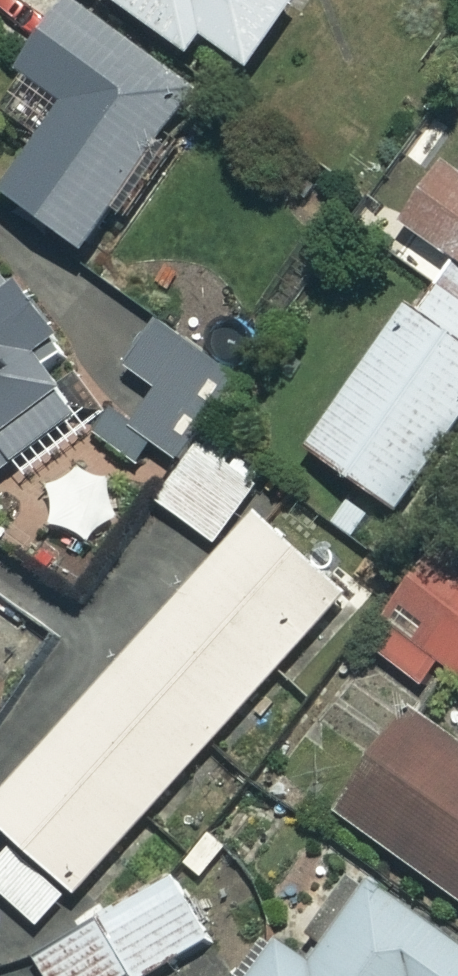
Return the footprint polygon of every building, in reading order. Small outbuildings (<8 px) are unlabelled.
[(83,0),(70,0),(23,65),(68,98),(4,187),(86,247),(202,87),(83,0)] [(193,49),(205,31),(251,64),(297,0),(124,0),(193,49)] [(456,170),(441,160),(401,219),(457,258),(457,167),(456,170)] [(420,309),(411,303),(310,446),(397,508),(457,422),(457,273),(450,267),(420,309)] [(0,268),(0,471),(80,409),(40,357),(65,337),(19,277),(11,283),(0,268)] [(171,323),(134,371),(154,386),(126,423),(111,411),(92,436),(134,468),(155,440),(177,456),(239,374),(171,323)] [(261,482),(205,438),(158,499),(215,542),(261,482)] [(259,509),(0,795),(0,823),(19,840),(0,860),(0,890),(43,929),(350,591),(259,509)] [(383,616),(395,625),(377,649),(421,683),(440,658),(457,672),(457,567),(455,571),(432,553),(383,616)] [(21,660),(46,625),(0,593),(0,645),(21,660)] [(410,704),(336,809),(457,895),(457,738),(410,704)] [(212,939),(174,875),(38,957),(49,975),(129,975),(151,975),(212,939)] [(367,875),(307,959),(280,939),(253,975),(457,975),(457,942),(367,875)]
